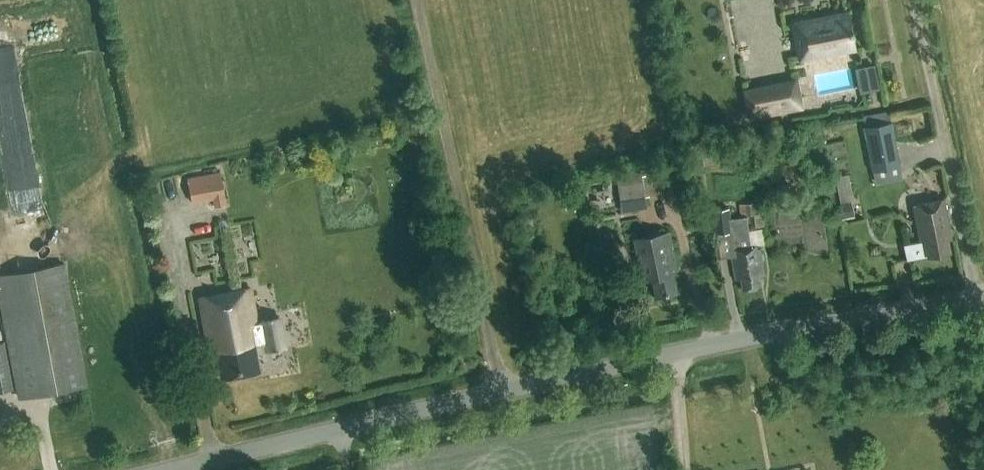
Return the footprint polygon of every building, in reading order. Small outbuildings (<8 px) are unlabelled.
[(855,49),(847,13),(793,24),(800,60),(855,49)] [(797,78),(743,89),(749,119),(803,109),(797,78)] [(890,121),(862,126),(871,172),(899,166),(890,121)] [(771,174),(757,176),(759,183),(784,179),(782,164),(769,166),(771,174)] [(640,170),(615,174),(622,212),(647,208),(645,197),(649,196),(645,174),(641,175),(640,170)] [(226,204),(220,172),(187,178),(192,203),(212,199),(214,206),(226,204)] [(927,257),(949,252),(946,234),(950,234),(943,199),(913,205),(920,240),(924,239),(927,257)] [(746,212),(746,215),(753,214),(754,227),(763,226),(762,213),(755,214),(754,211),(762,210),(761,201),(739,204),(740,213),(746,212)] [(851,201),(837,204),(840,220),(854,217),(851,201)] [(759,276),(764,276),(759,245),(750,246),(745,216),(730,218),(729,208),(711,210),(714,235),(731,233),(733,250),(730,250),(734,281),(740,280),(741,288),(760,286),(759,276)] [(633,240),(642,281),(652,279),(655,297),(677,293),(672,269),(677,269),(670,232),(633,240)] [(18,398),(88,385),(64,262),(0,274),(0,304),(18,398)] [(259,370),(255,346),(263,344),(265,352),(288,347),(282,315),(259,320),(259,322),(257,323),(250,288),(198,298),(208,353),(215,351),(220,378),(259,370)] [(11,387),(2,342),(0,342),(0,389),(11,387)]
